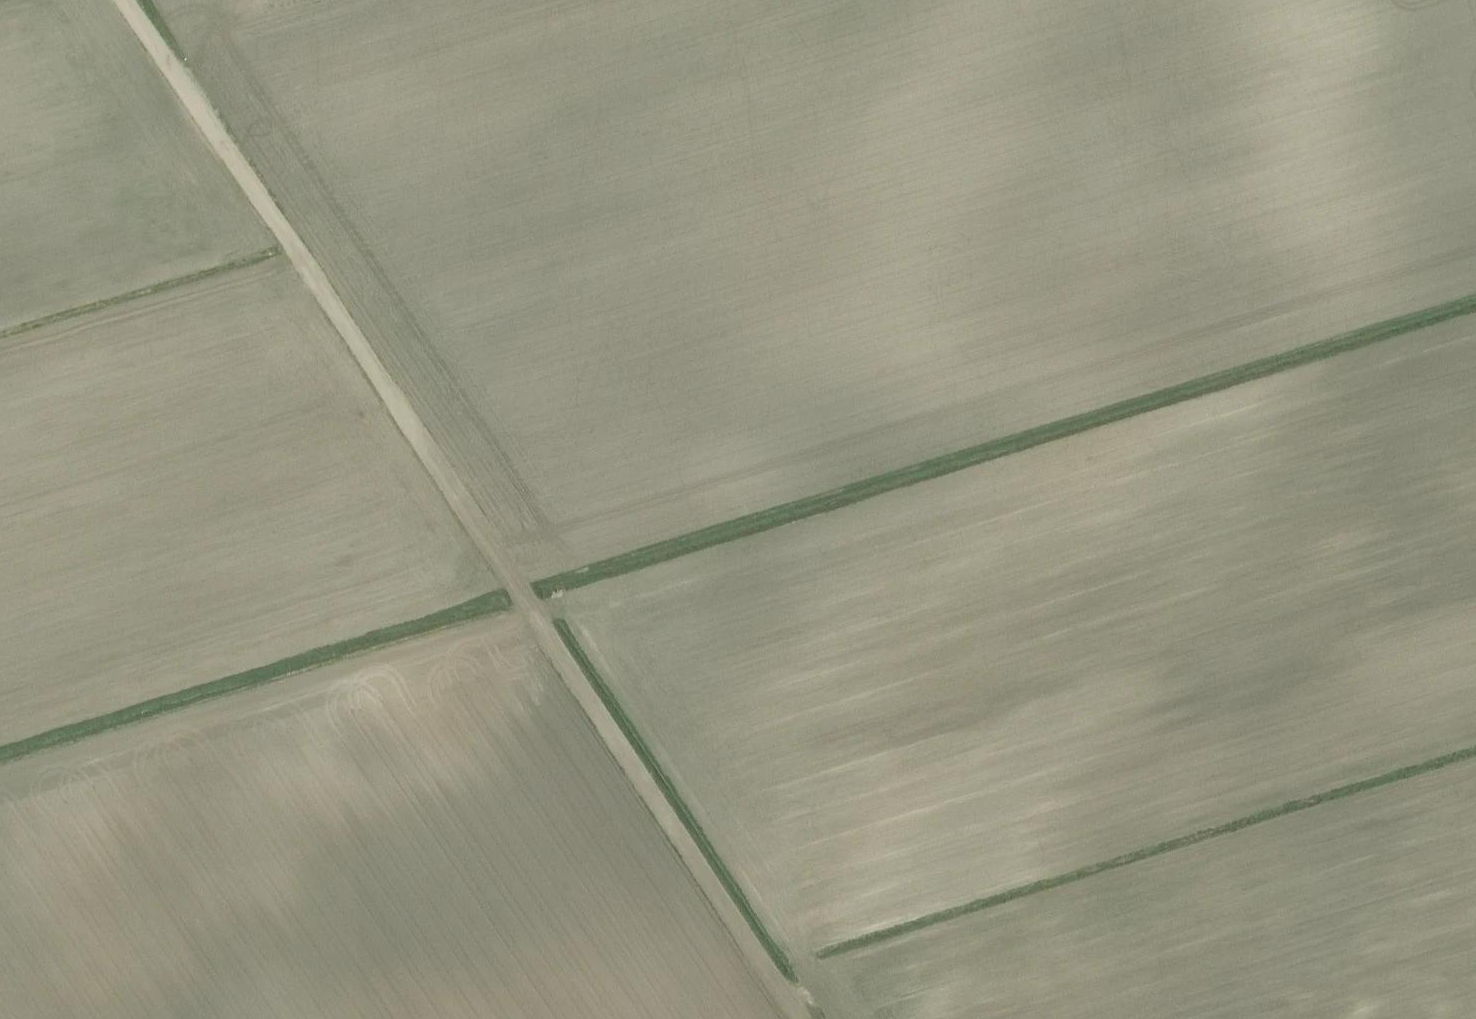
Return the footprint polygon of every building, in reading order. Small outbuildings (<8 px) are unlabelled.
[(751,982),(735,987),(738,996),(753,992),(751,982)]
